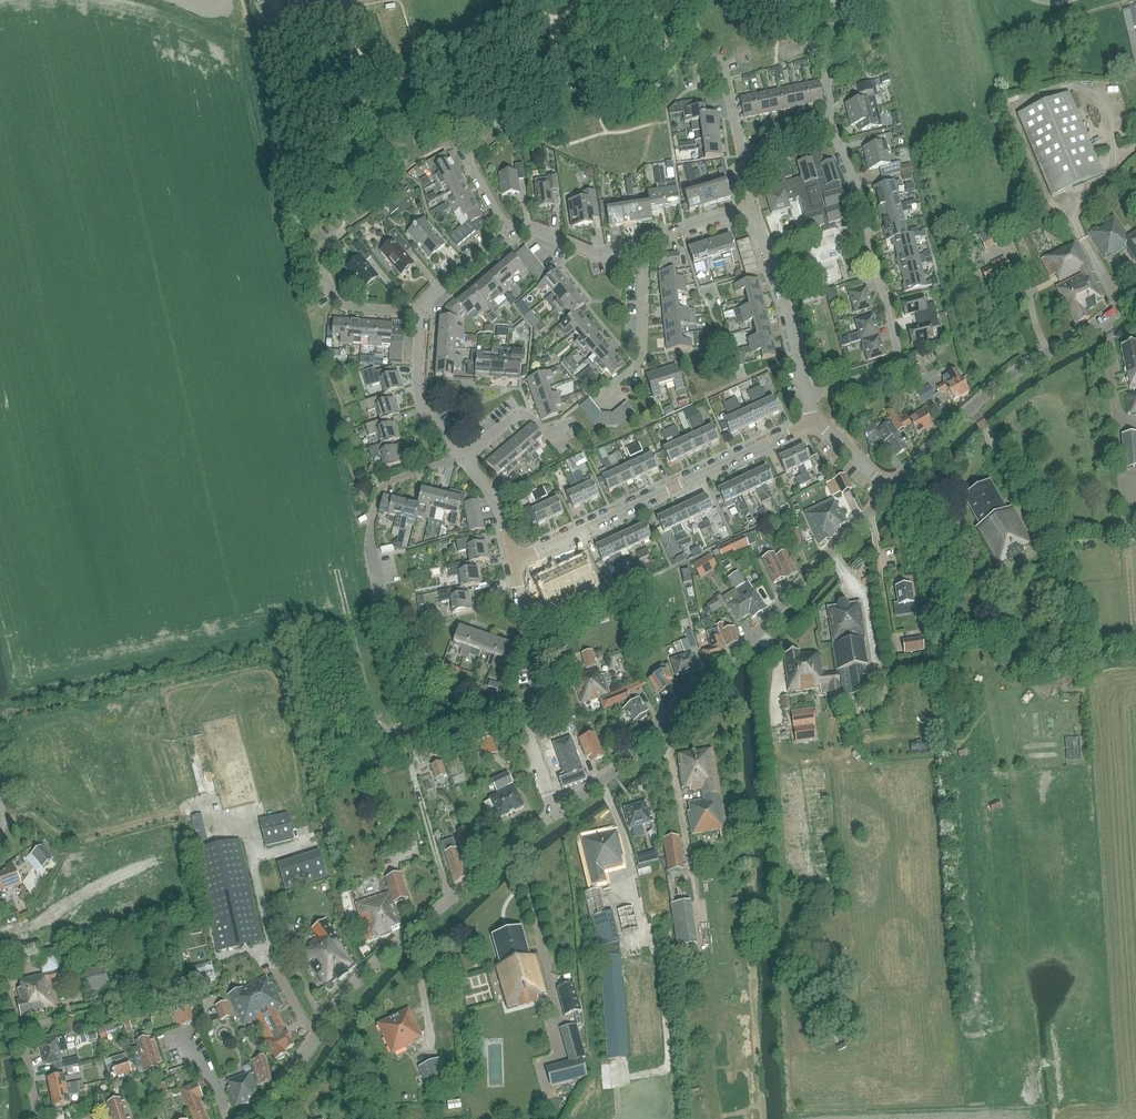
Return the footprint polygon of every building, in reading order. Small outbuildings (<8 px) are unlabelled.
[(1124,10),(1123,10),(1135,65),(1135,7),(1124,10)] [(802,67),(801,61),(793,63),(795,69),(802,67)] [(776,74),(778,80),(784,79),(781,66),(775,68),(776,74)] [(819,82),(806,84),(810,105),(823,102),(819,82)] [(865,92),(854,95),(855,101),(845,103),(848,115),(877,107),(871,82),(863,84),(865,92)] [(810,105),(806,84),(792,87),(797,107),(810,105)] [(797,107),(792,87),(779,90),(783,110),(797,107)] [(783,110),(779,90),(766,93),(770,113),(783,110)] [(770,113),(766,93),(753,95),(757,116),(770,113)] [(1052,196),(1103,175),(1069,93),(1017,114),(1052,196)] [(757,116),(753,95),(740,98),(744,119),(757,116)] [(1104,102),(1106,108),(1117,105),(1116,99),(1104,102)] [(683,109),(682,103),(675,104),(669,111),(669,114),(683,113),(683,109)] [(692,132),(695,131),(701,131),(718,128),(716,114),(700,116),(699,106),(683,109),(683,113),(685,122),(690,121),(690,122),(691,122),(692,132)] [(882,125),(877,107),(848,115),(851,126),(857,124),(859,131),(882,125)] [(1109,117),(1121,114),(1119,108),(1108,111),(1109,117)] [(887,126),(896,122),(893,116),(885,119),(887,126)] [(1124,122),(1115,124),(1118,135),(1127,133),(1124,122)] [(720,142),(718,128),(701,131),(695,131),(697,141),(679,144),(680,148),(720,142)] [(866,159),(887,153),(886,147),(889,146),(888,141),(893,140),(891,133),(880,136),(882,143),(863,147),(866,159)] [(722,157),(720,142),(680,148),(681,152),(699,150),(700,160),(722,157)] [(1121,155),(1131,149),(1128,144),(1118,150),(1121,155)] [(787,161),(771,166),(775,182),(781,180),(782,183),(773,186),(775,192),(766,195),(771,214),(791,209),(788,201),(798,198),(808,231),(821,227),(823,232),(835,228),(834,223),(848,219),(844,205),(846,204),(834,161),(824,164),(819,147),(809,151),(811,159),(797,163),(801,178),(785,182),(784,179),(792,177),(787,161)] [(433,177),(437,183),(458,171),(450,158),(449,159),(445,153),(425,164),(430,171),(436,167),(439,174),(433,177)] [(890,164),(887,153),(866,159),(869,170),(882,166),(884,173),(900,169),(898,162),(890,164)] [(519,193),(517,178),(525,177),(523,162),(514,163),(515,169),(499,172),(502,195),(519,193)] [(731,199),(722,168),(718,170),(722,183),(712,186),(717,203),(731,199)] [(465,184),(458,171),(437,183),(440,189),(446,185),(450,192),(465,184)] [(417,185),(425,184),(424,175),(416,176),(417,185)] [(552,191),(559,190),(557,177),(546,178),(547,184),(535,186),(538,208),(554,205),(552,191)] [(665,180),(660,181),(664,208),(679,206),(676,188),(666,190),(665,180)] [(717,203),(712,186),(702,189),(700,180),(695,181),(703,207),(717,203)] [(876,194),(878,200),(898,195),(896,186),(901,185),(900,180),(873,187),(875,194),(876,194)] [(664,208),(660,181),(656,182),(657,191),(647,193),(648,200),(649,204),(650,210),(664,208)] [(683,190),(689,211),(703,207),(695,181),(691,182),(693,187),(683,190)] [(472,196),(465,184),(450,192),(454,199),(448,203),(451,208),(472,196)] [(629,197),(630,201),(620,203),(623,225),(638,223),(633,190),(628,191),(629,195),(632,194),(632,197),(629,197)] [(636,190),(633,190),(638,223),(652,221),(650,210),(649,204),(648,200),(639,201),(638,196),(637,196),(636,190)] [(590,209),(597,208),(594,191),(582,193),(583,199),(568,201),(570,212),(573,211),(576,227),(592,225),(590,209)] [(900,204),(898,195),(878,200),(879,206),(878,206),(879,214),(907,207),(916,205),(914,200),(900,204)] [(451,208),(454,214),(461,226),(467,221),(476,231),(477,232),(487,226),(482,218),(484,217),(479,209),(472,196),(451,208)] [(609,228),(623,225),(620,203),(610,204),(609,200),(605,201),(609,228)] [(908,211),(907,207),(879,214),(881,221),(883,220),(884,227),(904,222),(902,213),(908,211)] [(1127,237),(1113,216),(1104,222),(1106,226),(1099,231),(1096,227),(1089,232),(1104,258),(1111,253),(1113,256),(1126,247),(1135,262),(1135,231),(1127,237)] [(857,241),(850,218),(848,219),(834,223),(836,228),(835,228),(841,246),(857,241)] [(438,249),(444,244),(425,221),(416,228),(415,227),(413,228),(413,229),(407,234),(428,259),(439,251),(438,249)] [(467,221),(461,226),(458,229),(466,239),(476,231),(467,221)] [(913,233),(918,232),(917,228),(907,230),(904,222),(884,227),(886,233),(884,233),(886,241),(891,239),(906,235),(913,233)] [(411,249),(407,244),(394,229),(389,234),(394,240),(380,251),(400,276),(413,265),(406,256),(407,255),(406,254),(411,249)] [(457,246),(466,239),(458,229),(449,236),(457,246)] [(979,247),(988,242),(981,230),(972,235),(979,247)] [(896,252),(916,247),(914,238),(925,235),(924,231),(918,232),(913,233),(906,235),(891,239),(893,246),(895,246),(896,252)] [(716,240),(721,256),(731,253),(733,263),(738,261),(730,235),(716,240)] [(751,245),(749,239),(736,242),(738,249),(751,245)] [(716,240),(702,244),(710,270),(714,268),(713,265),(723,262),(721,256),(716,240)] [(362,289),(377,276),(365,262),(372,257),(359,241),(352,247),(361,258),(346,270),(362,289)] [(1095,302),(1104,297),(1097,285),(1099,284),(1077,242),(1041,260),(1050,278),(1056,275),(1059,282),(1080,272),(1081,273),(1055,287),(1075,326),(1089,318),(1086,311),(1097,306),(1095,302)] [(710,270),(702,244),(688,248),(693,265),(696,274),(710,270)] [(752,251),(751,245),(738,249),(740,255),(752,251)] [(519,259),(528,250),(524,246),(515,254),(519,259)] [(896,258),(898,265),(925,259),(925,260),(930,258),(928,253),(919,256),(916,247),(896,252),(898,258),(896,258)] [(532,255),(528,250),(519,259),(523,263),(532,255)] [(754,258),(752,251),(740,255),(742,261),(754,258)] [(678,253),(671,254),(672,268),(679,267),(678,253)] [(528,269),(526,268),(523,263),(519,259),(515,254),(512,256),(500,265),(512,279),(518,273),(522,279),(528,274),(525,271),(528,269)] [(666,269),(664,254),(657,255),(659,269),(666,269)] [(672,268),(671,254),(664,254),(666,269),(672,268)] [(526,268),(536,260),(532,255),(523,263),(526,268)] [(986,281),(1010,269),(1004,257),(991,264),(992,266),(981,272),(986,281)] [(756,264),(754,258),(742,261),(744,268),(756,264)] [(931,258),(930,258),(925,260),(925,259),(898,265),(900,273),(901,272),(903,278),(923,273),(921,265),(926,263),(926,264),(932,262),(931,258)] [(530,272),(540,264),(536,260),(526,268),(528,269),(530,272)] [(530,272),(534,277),(544,269),(540,264),(530,272)] [(758,270),(756,264),(744,268),(746,274),(758,270)] [(500,265),(489,275),(505,293),(510,289),(506,284),(512,279),(500,265)] [(819,265),(810,268),(812,274),(820,272),(819,265)] [(548,273),(544,269),(534,277),(538,282),(548,273)] [(659,272),(660,288),(685,286),(684,278),(675,279),(674,270),(659,272)] [(849,278),(863,273),(862,270),(848,274),(849,278)] [(552,294),(566,283),(568,281),(562,274),(560,276),(556,271),(538,287),(542,292),(547,288),(552,294)] [(925,282),(923,273),(903,278),(904,284),(903,285),(904,292),(926,287),(932,285),(930,281),(925,282)] [(505,293),(489,275),(478,284),(490,297),(496,292),(500,297),(505,293)] [(747,298),(762,294),(758,279),(734,285),(736,293),(745,291),(747,298)] [(556,309),(575,294),(566,283),(552,294),(558,300),(552,304),(556,309)] [(490,297),(478,284),(467,294),(483,312),(488,308),(484,303),(490,297)] [(819,288),(822,296),(830,293),(827,285),(819,288)] [(686,293),(685,286),(660,288),(662,304),(678,302),(677,294),(686,293)] [(855,313),(872,308),(866,287),(849,293),(855,313)] [(483,312),(467,294),(456,303),(454,300),(445,308),(458,314),(462,310),(468,316),(474,311),(478,316),(483,312)] [(556,309),(560,314),(566,321),(578,310),(584,305),(575,294),(556,309)] [(749,306),(740,308),(733,310),(735,317),(742,316),(766,310),(762,294),(747,298),(749,306)] [(920,312),(922,319),(936,315),(934,303),(925,305),(923,296),(901,302),(905,316),(920,312)] [(678,310),(678,302),(662,304),(664,319),(688,317),(688,309),(678,310)] [(721,316),(728,314),(725,305),(719,307),(721,316)] [(458,314),(445,308),(445,319),(434,318),(433,333),(439,333),(463,335),(463,329),(457,328),(458,314)] [(578,310),(566,321),(560,326),(561,327),(559,328),(559,330),(564,336),(567,336),(573,330),(575,333),(588,322),(578,310)] [(770,325),(766,310),(742,316),(742,317),(735,319),(736,324),(743,322),(744,323),(753,321),(755,329),(770,325)] [(486,311),(480,315),(485,322),(491,317),(486,311)] [(534,328),(539,324),(530,313),(525,317),(534,328)] [(855,321),(861,341),(879,335),(873,315),(855,321)] [(939,327),(936,315),(922,319),(924,326),(908,330),(911,344),(933,338),(931,329),(939,327)] [(689,325),(688,317),(664,319),(665,335),(681,333),(680,326),(689,325)] [(340,337),(340,344),(347,344),(348,320),(334,319),(332,336),(340,337)] [(363,321),(348,320),(347,344),(353,345),(353,338),(360,339),(361,339),(363,321)] [(377,322),(363,321),(361,339),(360,339),(360,347),(369,347),(369,346),(375,347),(377,322)] [(404,325),(377,322),(375,347),(390,348),(390,343),(390,341),(391,337),(403,338),(404,326),(404,325)] [(574,343),(579,348),(597,333),(588,322),(575,333),(580,339),(574,343)] [(490,324),(478,324),(478,332),(490,332),(490,324)] [(747,339),(749,346),(774,340),(770,325),(755,329),(757,336),(747,339)] [(463,335),(439,333),(438,348),(455,349),(456,341),(463,341),(463,335)] [(606,344),(597,333),(579,348),(583,353),(588,349),(593,355),(606,344)] [(682,341),(681,333),(665,335),(667,351),(692,348),(691,340),(682,341)] [(885,356),(879,335),(861,341),(868,361),(885,356)] [(810,354),(823,351),(820,336),(807,339),(810,354)] [(778,356),(774,340),(749,346),(751,354),(761,352),(763,360),(778,356)] [(1135,388),(1135,342),(1121,347),(1130,389),(1135,388)] [(616,355),(606,344),(593,355),(598,361),(593,365),(597,370),(616,355)] [(455,349),(438,348),(437,362),(461,364),(461,357),(455,357),(455,349)] [(506,349),(493,348),(493,353),(492,353),(490,377),(504,378),(506,354),(506,349)] [(512,355),(506,354),(504,378),(519,379),(520,363),(524,363),(524,350),(512,349),(512,355)] [(475,376),(490,377),(492,353),(477,352),(476,365),(475,374),(475,376)] [(625,366),(616,355),(597,370),(601,375),(606,371),(612,377),(625,366)] [(461,364),(437,362),(436,377),(453,378),(454,370),(461,370),(461,364)] [(467,374),(475,374),(476,365),(468,364),(467,374)] [(944,368),(948,375),(943,378),(946,383),(937,387),(940,393),(947,390),(953,401),(969,392),(961,378),(960,378),(956,370),(954,371),(950,364),(944,368)] [(676,365),(661,370),(666,385),(673,383),(676,391),(684,389),(676,365)] [(393,367),(376,372),(375,368),(368,371),(369,375),(368,375),(372,386),(381,383),(384,394),(389,393),(404,389),(398,373),(396,374),(393,367)] [(666,385),(661,370),(646,375),(653,399),(661,396),(658,387),(666,385)] [(527,380),(532,394),(548,388),(546,380),(552,378),(550,372),(527,380)] [(915,388),(917,391),(923,403),(929,399),(924,389),(921,384),(915,388)] [(766,401),(759,386),(754,389),(767,418),(780,412),(773,398),(766,401)] [(930,386),(924,389),(929,399),(936,396),(930,386)] [(551,395),(548,388),(532,394),(536,407),(559,399),(557,393),(551,395)] [(767,418),(754,389),(748,392),(755,407),(748,410),(755,424),(767,418)] [(1125,394),(1128,414),(1135,413),(1135,392),(1125,394)] [(376,409),(380,420),(390,417),(390,418),(399,415),(394,399),(391,399),(389,393),(384,394),(363,401),(367,412),(376,409)] [(566,404),(564,398),(560,400),(559,399),(536,407),(541,421),(558,415),(555,408),(566,404)] [(742,413),(736,398),(729,401),(743,430),(755,424),(748,410),(742,413)] [(579,407),(583,411),(593,403),(589,399),(579,407)] [(724,421),(724,422),(719,424),(722,430),(727,428),(730,436),(743,430),(729,401),(723,404),(730,418),(724,421)] [(626,402),(622,406),(630,416),(634,412),(626,402)] [(597,408),(593,403),(583,411),(587,416),(597,408)] [(630,416),(622,406),(617,410),(625,420),(630,416)] [(932,426),(924,412),(923,409),(902,421),(894,406),(886,411),(898,432),(905,428),(904,427),(910,424),(916,435),(932,426)] [(594,425),(601,413),(597,408),(587,416),(594,425)] [(616,427),(625,420),(617,410),(612,414),(616,427)] [(696,412),(691,414),(707,447),(719,441),(713,426),(706,430),(699,414),(698,415),(696,412)] [(605,426),(607,413),(601,413),(594,425),(605,426)] [(616,427),(612,414),(607,413),(605,426),(616,427)] [(707,447),(691,414),(689,415),(690,418),(686,420),(693,436),(688,438),(694,452),(707,447)] [(907,449),(898,433),(897,434),(890,423),(891,422),(888,416),(874,423),(877,430),(878,429),(878,430),(877,431),(883,442),(888,440),(896,455),(907,449)] [(390,417),(380,420),(364,425),(368,436),(377,433),(381,444),(393,440),(393,441),(400,439),(395,423),(392,424),(390,418),(390,417)] [(531,424),(520,434),(536,452),(538,455),(543,451),(536,443),(542,437),(531,424)] [(675,426),(668,429),(682,458),(694,452),(688,438),(681,441),(675,426)] [(874,437),(869,427),(861,431),(866,441),(874,437)] [(682,458),(668,429),(662,432),(668,447),(663,450),(669,464),(682,458)] [(1121,434),(1124,469),(1135,468),(1135,433),(1121,434)] [(536,452),(520,434),(509,443),(520,456),(526,451),(531,456),(535,461),(539,458),(535,453),(536,452)] [(393,440),(381,444),(367,449),(371,460),(379,457),(384,469),(403,462),(398,446),(395,447),(393,441),(393,440)] [(520,456),(509,443),(498,452),(513,471),(516,474),(521,470),(514,462),(520,456)] [(639,443),(632,446),(636,454),(642,452),(639,443)] [(636,454),(632,446),(626,449),(629,457),(636,454)] [(810,463),(803,447),(791,453),(805,484),(811,481),(803,466),(810,463)] [(609,492),(621,487),(614,472),(608,457),(604,448),(597,451),(601,460),(608,475),(602,478),(609,492)] [(513,471),(498,452),(486,462),(498,475),(504,470),(514,481),(518,477),(513,472),(513,471)] [(582,453),(575,456),(564,462),(572,474),(579,489),(586,503),(599,497),(592,483),(585,486),(579,471),(575,465),(586,460),(582,453)] [(805,484),(791,453),(778,459),(786,474),(791,472),(798,487),(805,484)] [(614,454),(608,457),(614,472),(621,487),(633,481),(627,466),(620,469),(614,454)] [(652,455),(645,458),(639,461),(646,475),(658,469),(652,455)] [(815,468),(821,465),(816,455),(810,458),(815,468)] [(646,475),(639,461),(627,466),(633,481),(646,475)] [(766,468),(754,473),(761,487),(773,482),(766,468)] [(761,487),(754,473),(742,479),(749,493),(755,490),(761,504),(766,501),(763,494),(760,488),(761,487)] [(586,503),(579,489),(572,474),(567,477),(572,492),(566,495),(573,509),(586,503)] [(844,475),(833,481),(827,484),(833,497),(840,494),(840,496),(851,490),(844,475)] [(538,526),(550,520),(544,505),(541,499),(537,491),(533,485),(530,478),(518,484),(522,491),(528,488),(530,493),(526,495),(530,503),(534,502),(537,509),(532,511),(530,507),(522,511),(529,525),(536,522),(538,526)] [(730,485),(742,512),(747,510),(741,497),(749,493),(742,479),(730,485)] [(1024,549),(1033,544),(1012,508),(1006,512),(989,482),(964,497),(981,526),(976,529),(998,567),(1025,552),(1024,549)] [(742,512),(730,485),(717,490),(721,497),(717,499),(720,507),(725,505),(726,509),(733,505),(734,508),(737,514),(742,512)] [(422,488),(418,504),(418,506),(419,506),(416,516),(429,519),(436,491),(422,488)] [(557,499),(550,503),(543,488),(537,491),(541,499),(544,505),(550,520),(563,514),(557,499)] [(442,522),(444,512),(449,494),(436,491),(429,519),(442,522)] [(453,495),(449,494),(444,512),(452,514),(450,524),(455,525),(460,505),(463,506),(465,494),(454,491),(453,495)] [(769,491),(763,494),(766,501),(772,499),(769,491)] [(712,510),(706,496),(693,502),(709,536),(713,534),(710,525),(704,514),(712,510)] [(388,516),(387,520),(389,523),(395,524),(394,528),(399,529),(406,501),(393,498),(392,502),(385,500),(382,514),(388,516)] [(839,527),(846,524),(833,499),(804,512),(819,546),(832,539),(831,537),(841,531),(839,527)] [(418,504),(406,501),(399,529),(404,530),(406,525),(414,527),(416,516),(419,506),(418,506),(418,504)] [(464,503),(466,510),(479,507),(478,501),(464,503)] [(709,536),(693,502),(681,508),(688,522),(694,518),(701,531),(705,538),(709,536)] [(481,514),(479,507),(466,510),(467,517),(481,514)] [(681,508),(669,513),(684,546),(686,545),(689,542),(681,525),(688,522),(681,508)] [(684,546),(669,513),(657,519),(663,533),(671,529),(679,548),(684,546)] [(482,521),(481,514),(467,517),(468,524),(482,521)] [(483,528),(482,521),(468,524),(469,530),(483,528)] [(645,525),(632,530),(639,544),(651,539),(645,525)] [(794,547),(802,545),(798,529),(790,531),(794,547)] [(639,544),(632,530),(620,536),(627,550),(639,544)] [(709,537),(711,543),(725,537),(723,532),(709,537)] [(468,551),(470,562),(470,563),(473,562),(489,559),(486,542),(483,543),(482,536),(456,541),(458,553),(468,551)] [(627,550),(620,536),(608,542),(620,569),(625,566),(623,560),(620,553),(627,550)] [(744,537),(718,549),(721,556),(733,550),(734,553),(748,546),(744,537)] [(440,547),(450,545),(449,539),(439,542),(440,547)] [(375,545),(376,551),(388,548),(387,542),(375,545)] [(620,569),(608,542),(595,548),(602,561),(609,558),(612,565),(615,571),(620,569)] [(764,546),(768,554),(772,551),(769,544),(764,546)] [(645,558),(642,551),(636,553),(640,560),(645,558)] [(786,578),(797,573),(786,551),(776,556),(786,578)] [(582,552),(571,557),(574,563),(585,558),(582,552)] [(668,563),(683,558),(681,553),(666,558),(668,563)] [(701,578),(718,567),(709,554),(692,565),(701,578)] [(774,584),(785,578),(778,563),(775,565),(770,555),(762,559),(774,584)] [(603,591),(589,561),(544,582),(557,611),(603,591)] [(470,563),(470,562),(447,566),(449,578),(459,576),(461,587),(461,588),(465,588),(480,584),(477,568),(474,568),(473,562),(470,563)] [(765,609),(747,581),(744,584),(734,568),(725,575),(735,590),(734,590),(740,599),(750,614),(749,614),(752,618),(765,609)] [(683,584),(692,582),(689,569),(681,571),(683,584)] [(908,610),(914,609),(911,584),(895,587),(898,605),(907,604),(908,610)] [(682,596),(689,594),(686,586),(680,588),(682,596)] [(461,588),(461,587),(439,592),(441,603),(450,601),(453,613),(472,610),(469,593),(466,594),(465,588),(461,588)] [(738,622),(749,614),(750,614),(740,599),(734,590),(723,598),(726,602),(727,601),(730,605),(728,606),(738,622)] [(713,612),(722,606),(717,599),(708,605),(713,612)] [(843,696),(866,693),(863,677),(866,676),(865,666),(868,666),(864,641),(865,641),(865,636),(860,602),(848,604),(846,602),(839,603),(837,605),(838,606),(827,607),(833,643),(837,670),(838,670),(843,696)] [(726,648),(740,642),(734,627),(726,630),(723,623),(717,625),(726,648)] [(460,655),(464,657),(473,631),(459,626),(453,643),(454,645),(459,647),(461,646),(463,647),(460,655)] [(699,627),(689,626),(688,635),(698,636),(699,627)] [(705,661),(726,655),(720,636),(720,637),(718,630),(707,634),(711,648),(703,651),(705,661)] [(478,633),(473,631),(464,657),(468,658),(471,649),(481,652),(486,636),(487,634),(479,631),(478,633)] [(500,640),(486,636),(481,652),(490,655),(487,665),(491,666),(500,640)] [(904,653),(924,650),(922,638),(902,641),(904,653)] [(684,651),(691,649),(687,639),(680,641),(684,651)] [(514,645),(500,640),(491,666),(495,668),(499,658),(508,662),(514,645)] [(586,668),(596,666),(591,651),(582,653),(586,668)] [(799,655),(799,651),(784,655),(789,692),(820,688),(829,687),(831,701),(841,700),(838,674),(824,675),(823,670),(821,670),(820,656),(811,657),(810,653),(799,655)] [(677,677),(697,670),(691,653),(671,660),(677,677)] [(437,669),(449,675),(453,667),(440,661),(437,669)] [(668,682),(672,680),(663,665),(655,670),(658,675),(649,680),(658,694),(671,686),(668,682)] [(450,675),(460,678),(462,671),(452,668),(450,675)] [(610,694),(606,684),(610,683),(607,674),(599,676),(597,669),(573,676),(582,703),(600,698),(610,694)] [(468,671),(464,678),(470,680),(473,673),(468,671)] [(637,684),(626,689),(627,694),(638,690),(637,684)] [(627,694),(626,689),(610,694),(600,698),(603,709),(622,703),(626,708),(624,710),(633,722),(648,711),(638,699),(631,704),(627,694)] [(783,711),(790,710),(788,697),(781,697),(783,711)] [(794,738),(816,735),(813,709),(791,712),(794,738)] [(570,731),(586,728),(584,720),(568,723),(570,731)] [(486,733),(479,737),(481,742),(478,743),(485,758),(497,753),(490,738),(489,738),(486,733)] [(592,762),(604,757),(594,733),(579,739),(586,758),(590,757),(592,762)] [(547,746),(556,773),(562,790),(586,782),(571,738),(547,746)] [(726,828),(726,827),(712,749),(677,755),(682,789),(690,788),(690,791),(702,789),(703,800),(688,803),(690,812),(688,812),(692,835),(719,830),(721,840),(728,838),(726,828)] [(435,781),(446,778),(442,763),(431,766),(435,781)] [(524,807),(514,787),(504,792),(502,788),(512,783),(508,773),(491,781),(496,791),(498,790),(500,792),(497,793),(498,795),(489,799),(490,800),(483,803),(488,812),(494,808),(499,819),(524,807)] [(630,829),(653,822),(652,817),(649,818),(645,803),(624,809),(630,829)] [(265,847),(293,840),(287,814),(259,821),(265,847)] [(208,841),(202,815),(192,817),(198,843),(208,841)] [(647,862),(661,858),(653,827),(638,831),(647,862)] [(603,871),(623,866),(621,858),(623,857),(616,831),(580,839),(591,885),(606,882),(603,871)] [(663,839),(668,872),(684,870),(679,837),(663,839)] [(441,842),(442,844),(443,847),(454,884),(465,877),(453,839),(441,842)] [(240,840),(200,849),(195,850),(218,951),(263,941),(240,840)] [(53,856),(44,844),(32,854),(43,868),(52,860),(50,858),(53,856)] [(285,890),(327,878),(319,852),(277,865),(285,890)] [(639,876),(651,872),(649,863),(636,866),(639,876)] [(21,885),(13,866),(5,870),(0,873),(0,893),(8,890),(21,885)] [(400,873),(386,878),(390,892),(355,904),(367,942),(393,933),(391,929),(400,925),(393,903),(408,899),(400,873)] [(608,1060),(628,1058),(619,941),(612,911),(605,913),(599,889),(585,892),(600,956),(608,1060)] [(670,904),(677,948),(697,945),(691,901),(670,904)] [(623,932),(638,928),(633,906),(617,910),(623,932)] [(325,920),(312,929),(318,938),(309,945),(311,947),(302,953),(326,987),(328,990),(330,991),(334,988),(334,986),(332,983),(336,980),(338,982),(348,975),(347,973),(357,965),(325,920)] [(521,928),(493,936),(501,965),(495,967),(507,1010),(538,1001),(537,997),(546,995),(536,955),(529,957),(521,928)] [(21,1017),(58,1007),(52,983),(60,981),(59,978),(65,977),(64,974),(67,973),(67,970),(62,971),(61,968),(68,966),(66,955),(59,957),(57,947),(36,951),(41,976),(20,980),(21,989),(17,990),(20,1001),(17,1001),(21,1017)] [(214,978),(210,964),(195,968),(199,982),(214,978)] [(88,991),(108,987),(103,967),(83,972),(88,991)] [(266,977),(248,986),(257,1006),(256,1006),(262,1017),(255,1020),(262,1034),(282,1024),(275,1010),(283,1006),(272,984),(270,985),(266,977)] [(573,985),(557,989),(566,1018),(581,1013),(573,985)] [(248,986),(242,990),(228,996),(243,1026),(255,1020),(262,1017),(256,1006),(257,1006),(248,986)] [(227,1001),(215,1005),(221,1021),(233,1016),(227,1001)] [(188,1007),(187,1003),(176,1006),(182,1026),(195,1022),(190,1006),(188,1007)] [(413,1042),(422,1037),(408,1009),(377,1024),(392,1054),(414,1043),(413,1042)] [(77,1034),(75,1017),(63,1019),(66,1036),(77,1034)] [(294,1046),(282,1024),(262,1034),(276,1060),(286,1055),(284,1051),(294,1046)] [(138,1041),(136,1042),(141,1057),(154,1053),(152,1048),(155,1046),(153,1040),(150,1041),(149,1038),(147,1038),(146,1034),(144,1032),(137,1034),(136,1037),(138,1041)] [(87,1046),(93,1044),(88,1033),(82,1036),(87,1046)] [(62,1062),(61,1059),(60,1053),(67,1051),(64,1037),(57,1039),(40,1042),(45,1066),(57,1063),(58,1071),(78,1067),(77,1062),(65,1064),(62,1062)] [(154,1053),(141,1057),(146,1072),(158,1068),(157,1064),(161,1063),(159,1057),(155,1058),(154,1053)] [(107,1064),(118,1060),(116,1054),(105,1057),(107,1064)] [(259,1085),(271,1081),(262,1056),(250,1060),(259,1085)] [(547,1070),(551,1086),(589,1075),(584,1057),(572,1061),(572,1063),(547,1070)] [(439,1059),(419,1067),(427,1088),(448,1080),(439,1059)] [(131,1071),(135,1070),(132,1064),(129,1065),(127,1060),(112,1065),(116,1077),(131,1072),(131,1071)] [(235,1107),(260,1098),(250,1073),(228,1081),(230,1088),(228,1089),(235,1107)] [(48,1079),(51,1093),(67,1090),(78,1088),(83,1087),(82,1081),(66,1084),(64,1076),(48,1079)] [(158,1086),(161,1095),(169,1092),(165,1083),(158,1086)] [(198,1099),(203,1097),(196,1083),(180,1090),(193,1118),(207,1118),(198,1099)] [(78,1089),(78,1088),(67,1090),(51,1093),(54,1108),(70,1104),(68,1096),(79,1094),(79,1093),(88,1091),(87,1087),(78,1089)] [(97,1099),(87,1102),(86,1100),(75,1102),(77,1108),(98,1104),(97,1099)] [(107,1103),(112,1118),(125,1114),(123,1108),(127,1107),(125,1101),(121,1102),(120,1099),(107,1103)]
